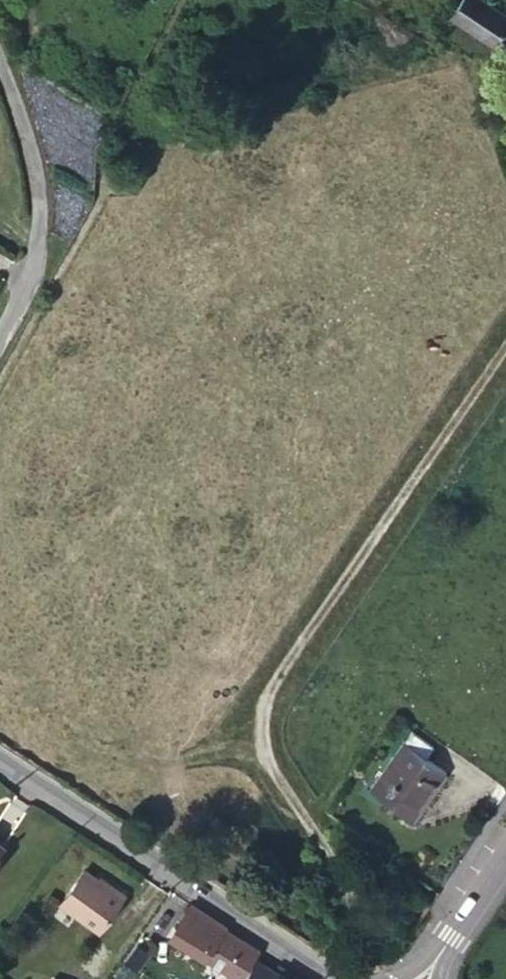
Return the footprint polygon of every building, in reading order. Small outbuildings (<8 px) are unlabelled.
[(490,0),(461,0),(452,14),(505,50),(505,11),(490,0)] [(436,746),(413,730),(405,741),(404,740),(371,788),(414,818),(448,771),(428,757),(436,746)] [(107,884),(82,866),(59,899),(99,927),(123,893),(108,882),(107,884)] [(229,925),(193,902),(171,936),(206,959),(227,928),(229,925)] [(262,951),(227,928),(206,959),(236,978),(244,978),(262,951)] [(1,932),(0,932),(0,943),(7,948),(13,940),(1,932)] [(259,961),(248,978),(288,978),(259,961)]
